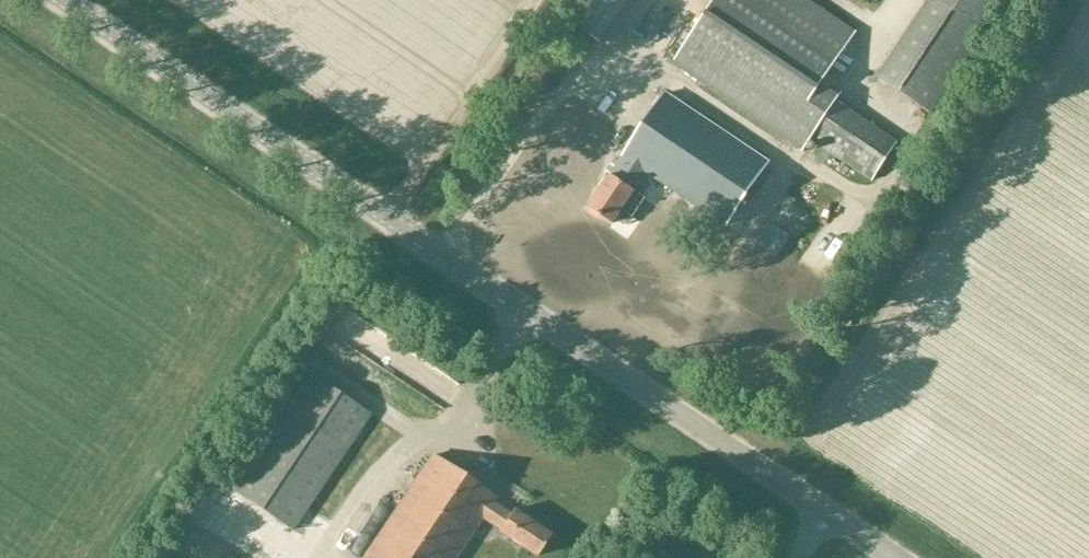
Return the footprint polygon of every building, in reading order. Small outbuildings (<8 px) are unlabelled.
[(571,24),(600,44),(630,0),(588,0),(571,24)] [(821,84),(854,34),(803,0),(715,0),(672,64),(803,151),(811,139),(873,180),(897,144),(835,102),(839,96),(821,84)] [(876,79),(929,113),(1002,0),(928,0),(876,79)] [(666,94),(589,209),(613,225),(622,211),(633,219),(647,198),(636,191),(635,191),(632,189),(644,171),(727,226),(769,163),(666,94)] [(325,333),(401,383),(411,368),(374,344),(378,338),(339,312),(325,333)] [(232,491),(292,531),(370,414),(310,374),(232,491)] [(492,502),(495,498),(432,456),(364,557),(455,557),(482,518),(492,502)] [(492,502),(482,518),(500,530),(499,532),(536,557),(551,535),(513,510),(510,514),(492,502)] [(667,541),(673,532),(667,528),(661,537),(667,541)] [(223,550),(209,542),(200,557),(219,557),(223,550)]
